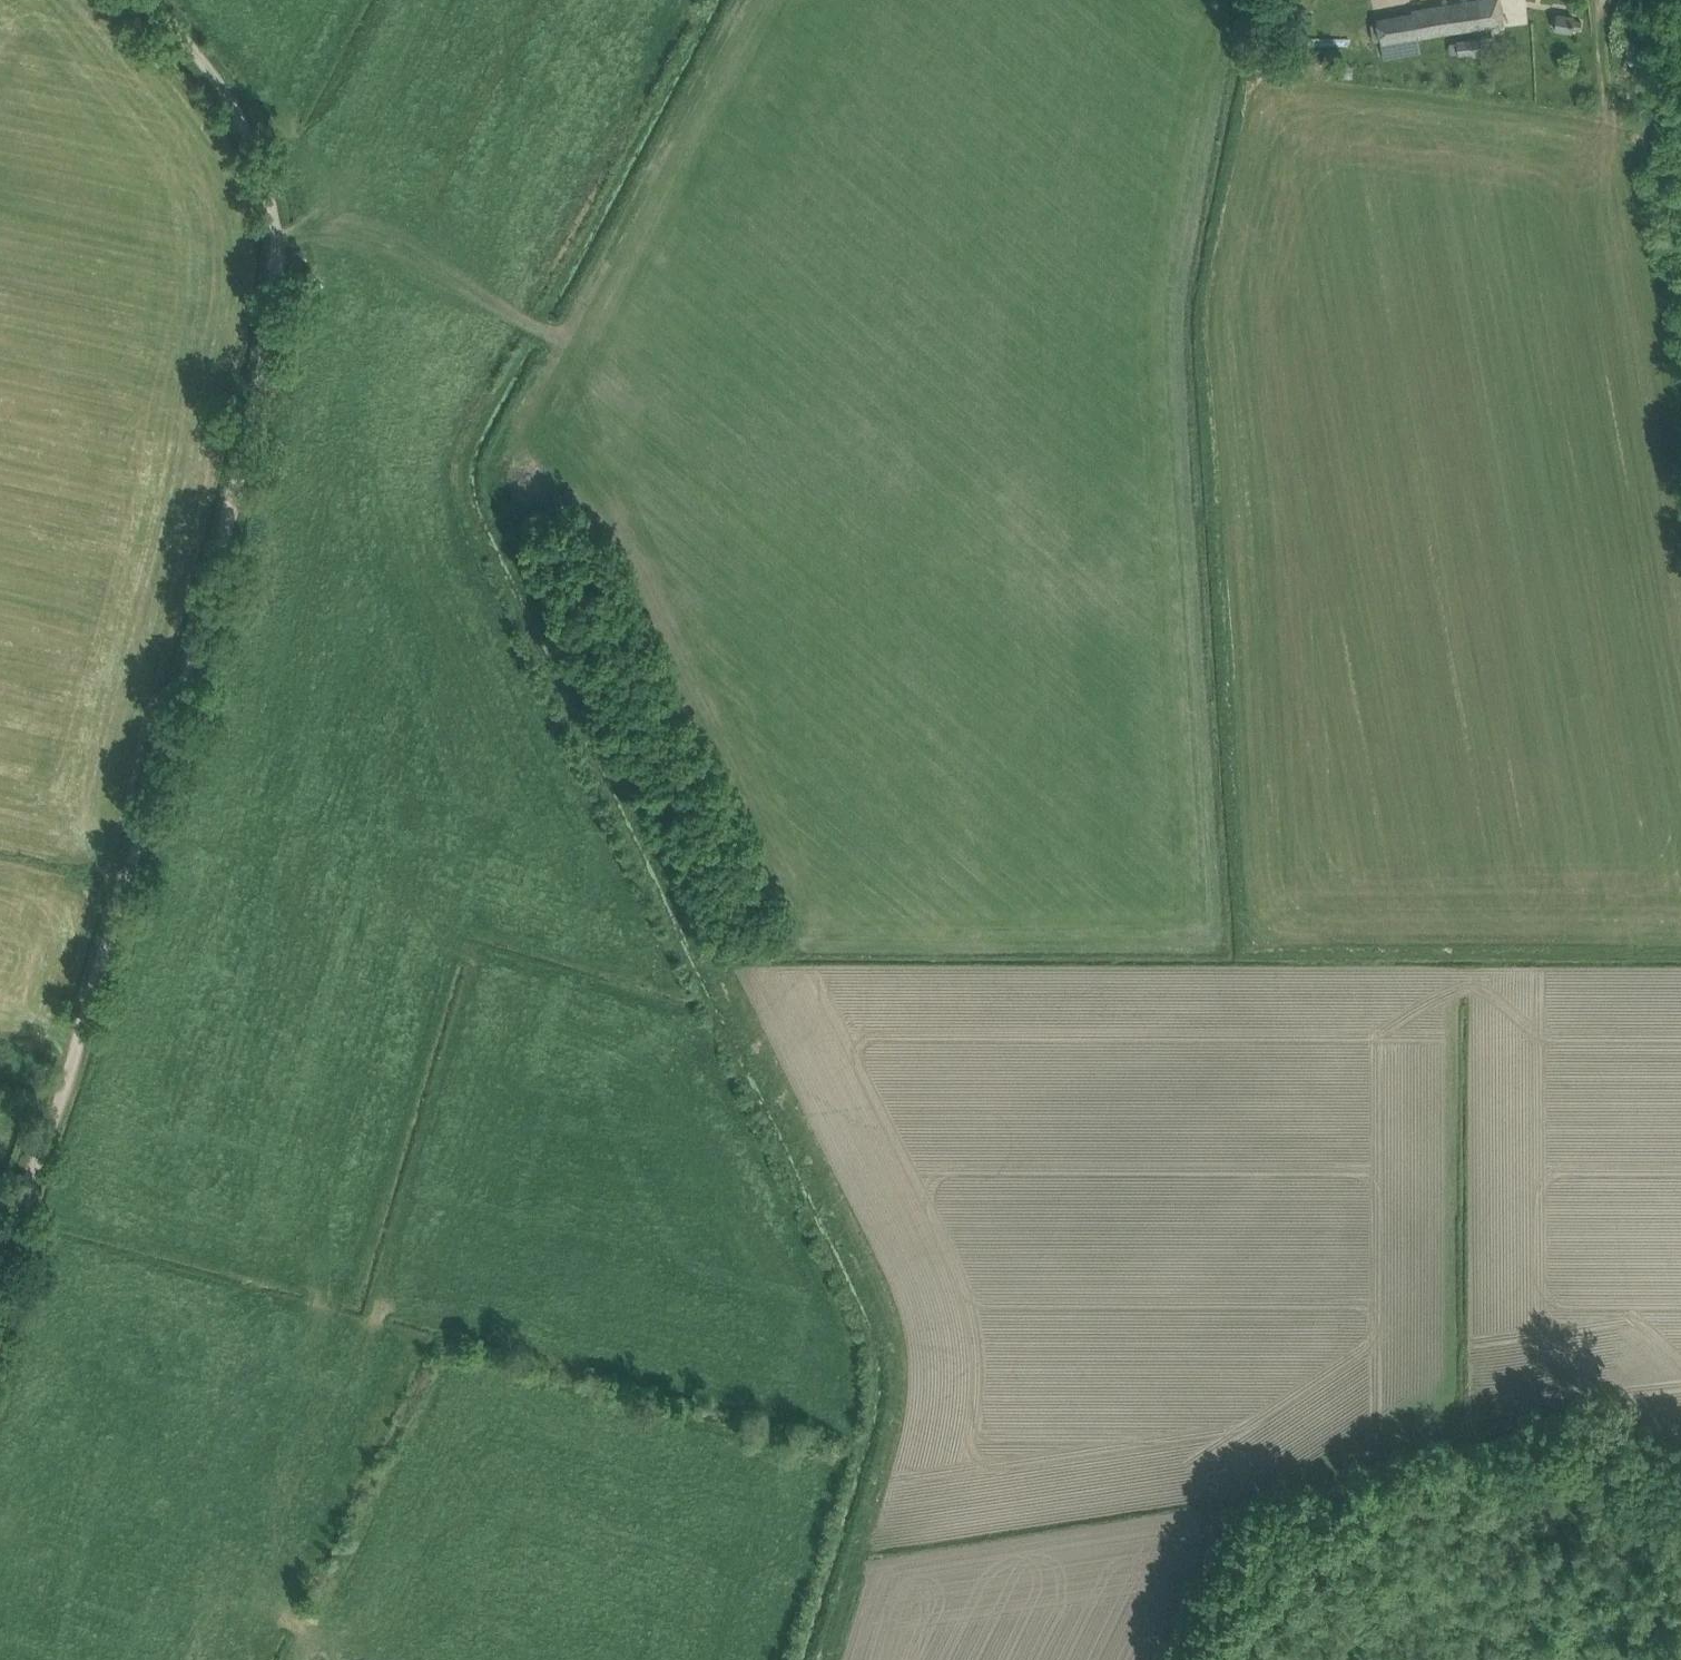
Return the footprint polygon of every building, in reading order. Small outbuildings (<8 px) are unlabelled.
[(1383,56),(1421,50),(1418,35),(1502,22),(1498,0),(1470,0),(1375,15),(1383,56)] [(1582,20),(1574,20),(1574,14),(1555,12),(1553,30),(1572,32),(1573,30),(1581,31),(1582,20)] [(1330,65),(1330,77),(1352,78),(1352,66),(1330,65)]
